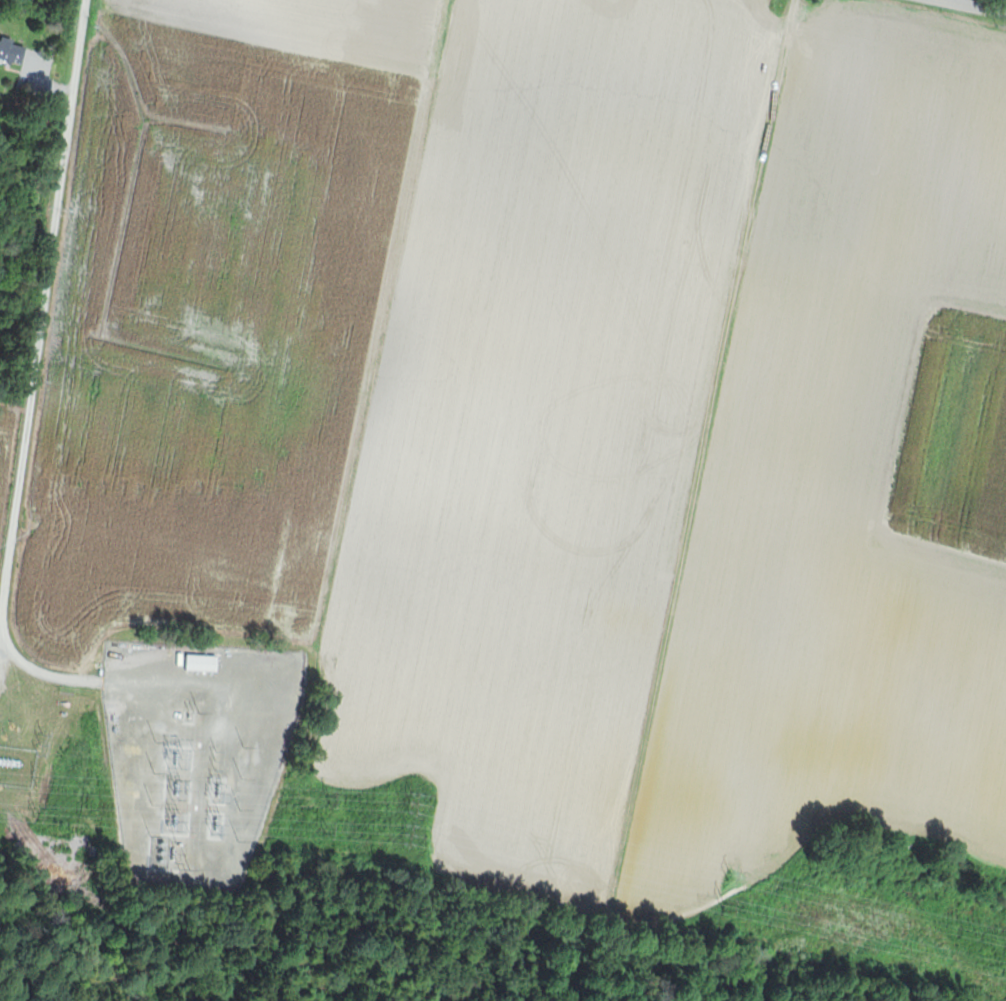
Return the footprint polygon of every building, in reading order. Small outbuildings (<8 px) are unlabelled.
[(23,67),(28,47),(0,40),(0,61),(23,67)] [(188,672),(220,672),(220,655),(188,655),(188,672)]
